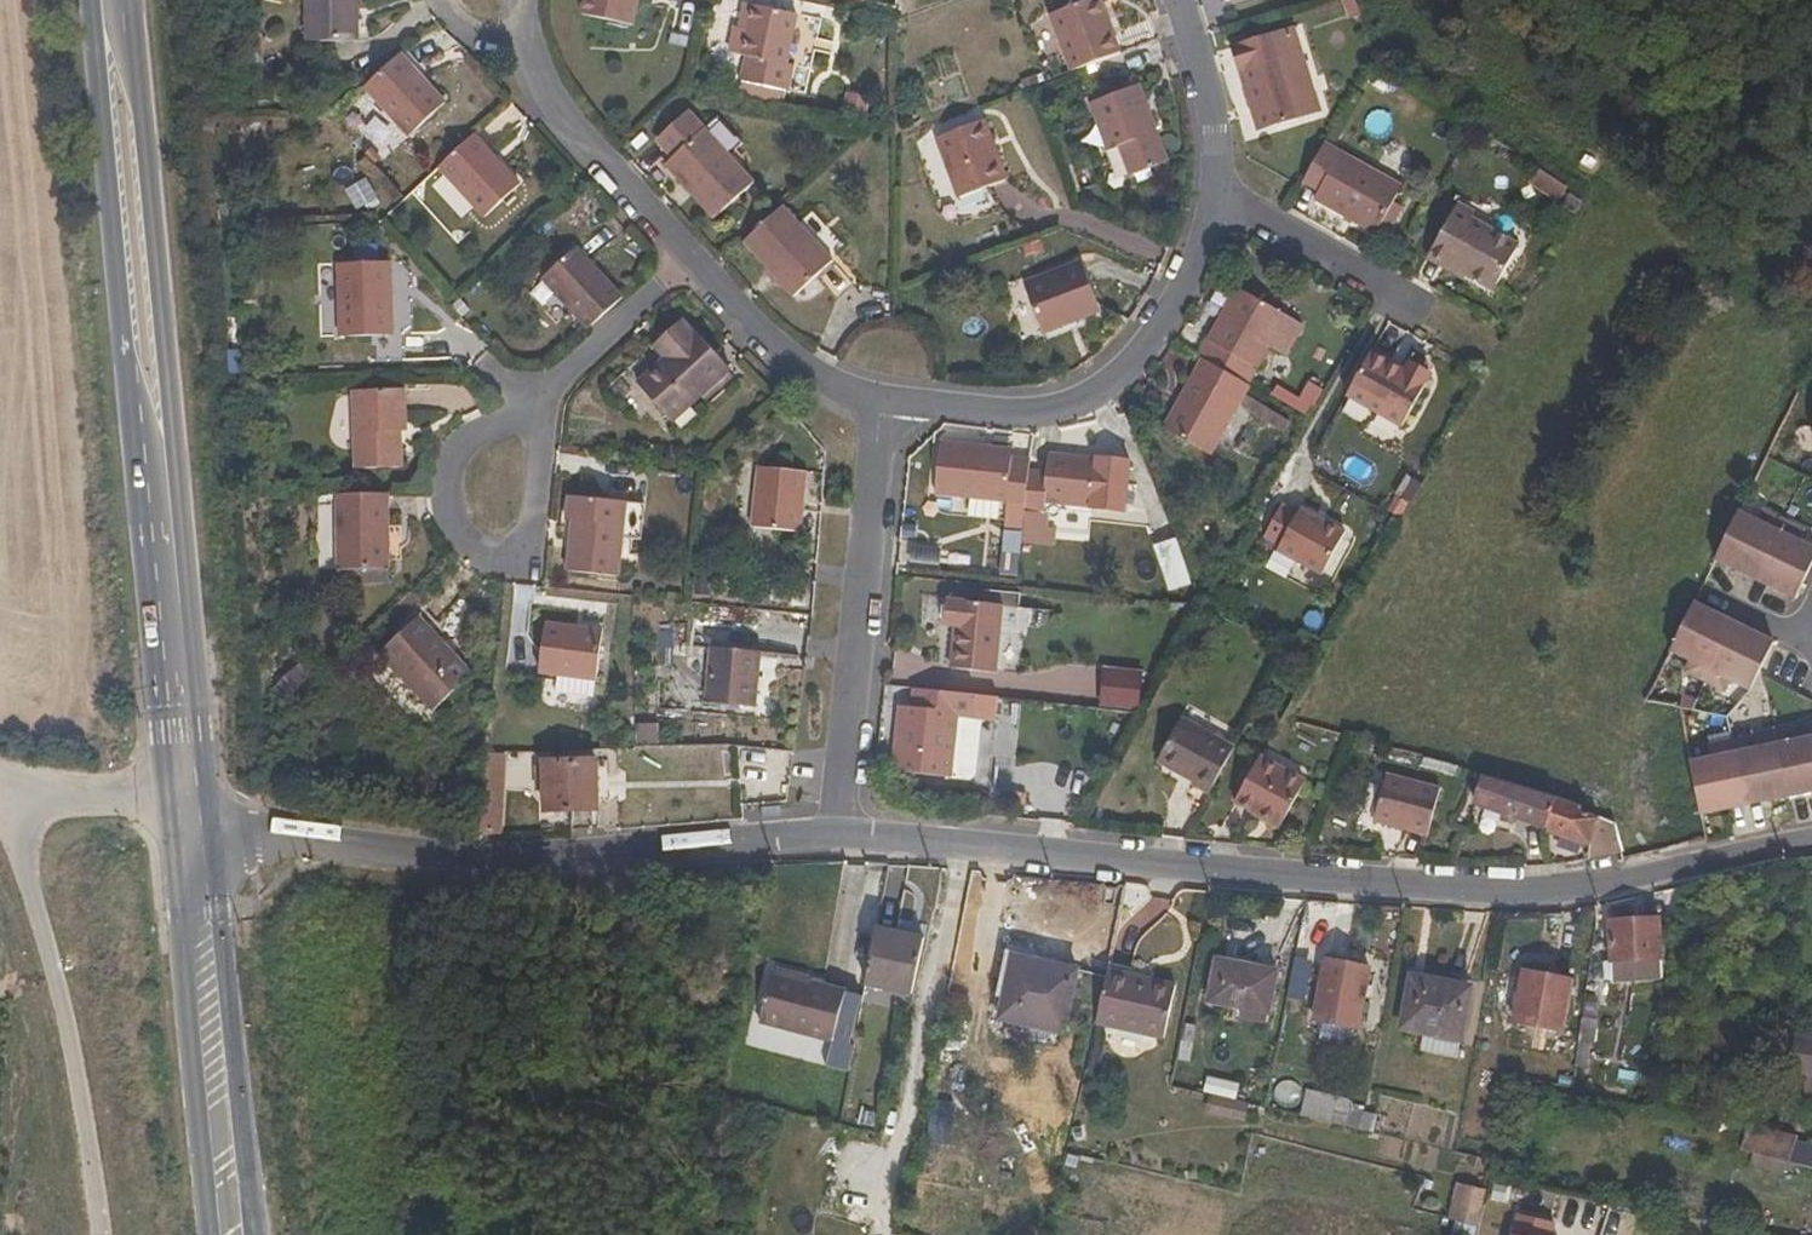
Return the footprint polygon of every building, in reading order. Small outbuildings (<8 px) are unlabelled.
[(361,42),(361,0),(305,0),(306,41),(361,42)] [(582,13),(633,24),(638,0),(585,0),(582,13)] [(1125,53),(1106,0),(1090,0),(1048,16),(1069,73),(1125,53)] [(745,56),(736,95),(789,105),(798,67),(790,65),(800,16),(751,6),(741,55),(745,56)] [(1239,74),(1258,133),(1321,113),(1294,27),(1238,46),(1246,71),(1239,74)] [(1239,74),(1246,71),(1238,46),(1231,49),(1239,74)] [(416,69),(421,63),(407,47),(402,53),(416,69)] [(408,138),(447,102),(416,69),(402,53),(363,88),(408,138)] [(1173,161),(1143,84),(1089,104),(1106,151),(1117,147),(1129,177),(1173,161)] [(847,95),(845,113),(871,117),(874,98),(847,95)] [(665,166),(714,220),(756,180),(732,154),(743,144),(718,116),(706,127),(689,109),(655,141),(672,159),(665,166)] [(957,199),(1011,180),(989,122),(936,142),(957,199)] [(475,133),(437,168),(484,219),(523,184),(475,133)] [(1378,229),(1393,202),(1401,186),(1324,144),(1303,185),(1318,193),(1313,203),(1375,236),(1378,229)] [(371,146),(363,153),(375,165),(383,158),(371,146)] [(1539,169),(1530,184),(1560,203),(1570,188),(1539,169)] [(369,176),(347,188),(360,211),(382,198),(369,176)] [(1386,233),(1400,206),(1393,202),(1378,229),(1386,233)] [(1458,202),(1426,260),(1463,281),(1466,276),(1493,292),(1519,244),(1472,217),(1476,212),(1458,202)] [(793,297),(834,260),(784,206),(742,244),(771,275),(778,282),(793,297)] [(579,249),(545,280),(588,328),(607,312),(623,298),(579,249)] [(1102,313),(1081,259),(1024,282),(1044,336),(1102,313)] [(373,336),(393,335),(391,264),(339,266),(342,337),(373,336)] [(835,297),(853,281),(838,266),(821,283),(835,297)] [(778,282),(771,275),(767,279),(773,287),(778,282)] [(1238,290),(1220,320),(1225,323),(1243,293),(1238,290)] [(1243,293),(1225,323),(1220,320),(1200,358),(1203,359),(1249,385),(1268,349),(1284,357),(1301,325),(1243,293)] [(702,392),(728,367),(694,330),(692,333),(682,320),(663,336),(675,350),(668,357),(639,383),(673,420),(702,392)] [(668,357),(675,350),(663,336),(656,344),(668,357)] [(1375,347),(1372,351),(1391,362),(1394,357),(1375,347)] [(1348,394),(1403,425),(1429,378),(1408,366),(1405,371),(1391,362),(1372,351),(1348,394)] [(1165,428),(1212,455),(1250,385),(1249,385),(1203,359),(1165,428)] [(733,372),(728,367),(702,392),(707,397),(733,372)] [(1313,415),(1325,386),(1307,379),(1301,395),(1277,385),(1271,398),(1313,415)] [(404,419),(404,391),(354,392),(354,468),(398,467),(399,433),(399,419),(404,419)] [(934,496),(1005,503),(1004,512),(1023,514),(1028,473),(1029,462),(1009,459),(978,455),(979,450),(940,446),(934,496)] [(1009,453),(979,450),(978,455),(1009,459),(1009,453)] [(1048,458),(1047,475),(1028,473),(1023,514),(1023,517),(1043,518),(1044,506),(1122,513),(1126,466),(1048,458)] [(750,527),(802,532),(808,474),(756,469),(750,527)] [(846,501),(848,478),(835,476),(832,500),(846,501)] [(338,569),(387,569),(387,495),(338,495),(338,569)] [(571,522),(565,571),(623,578),(627,540),(640,542),(644,506),(567,496),(565,521),(571,522)] [(1301,506),(1298,513),(1281,504),(1263,537),(1280,547),(1278,552),(1322,576),(1346,530),(1301,506)] [(1717,560),(1757,579),(1786,521),(1766,511),(1761,522),(1741,512),(1717,560)] [(1811,570),(1811,547),(1800,541),(1806,530),(1786,521),(1757,579),(1798,599),(1811,570)] [(1171,590),(1195,583),(1181,535),(1157,542),(1171,590)] [(997,673),(1004,606),(948,600),(945,625),(955,626),(950,668),(997,673)] [(1693,659),(1687,671),(1706,680),(1736,622),(1696,602),(1672,650),(1693,659)] [(422,612),(416,618),(430,632),(436,627),(422,612)] [(379,654),(446,723),(483,687),(430,632),(416,618),(379,654)] [(593,699),(602,630),(544,622),(538,675),(560,678),(558,695),(593,699)] [(1732,679),(1753,690),(1762,673),(1776,642),(1736,622),(1706,680),(1727,691),(1732,679)] [(658,632),(657,663),(672,664),(674,633),(658,632)] [(757,707),(762,652),(709,647),(704,701),(757,707)] [(1144,708),(1147,669),(1103,666),(1101,705),(1144,708)] [(958,715),(974,717),(976,696),(914,689),(911,709),(902,708),(895,772),(950,779),(958,715)] [(974,717),(958,715),(950,779),(970,781),(975,776),(982,717),(974,717)] [(1210,794),(1234,750),(1182,721),(1159,762),(1184,776),(1185,773),(1196,780),(1193,785),(1210,794)] [(639,723),(638,742),(660,744),(661,724),(639,723)] [(1797,730),(1777,734),(1779,745),(1789,798),(1811,793),(1811,739),(1800,741),(1797,730)] [(1756,750),(1753,738),(1732,742),(1745,807),(1789,798),(1779,745),(1756,750)] [(1690,763),(1700,816),(1745,807),(1732,742),(1710,747),(1713,759),(1690,763)] [(480,836),(497,835),(503,753),(483,754),(479,787),(478,836),(480,836)] [(1263,755),(1234,806),(1243,810),(1270,759),(1263,755)] [(1280,831),(1308,780),(1270,759),(1243,810),(1280,831)] [(546,785),(546,811),(596,812),(596,763),(545,762),(545,765),(537,765),(537,785),(546,785)] [(1428,837),(1441,787),(1386,773),(1375,824),(1428,837)] [(1503,780),(1486,775),(1477,806),(1508,817),(1516,820),(1546,831),(1557,798),(1503,780)] [(1581,806),(1557,798),(1546,831),(1590,847),(1587,860),(1622,852),(1614,826),(1601,821),(1602,817),(1580,809),(1581,806)] [(542,816),(521,816),(520,834),(542,833),(542,816)] [(1506,825),(1514,827),(1516,820),(1508,817),(1506,825)] [(1659,920),(1610,921),(1611,981),(1661,979),(1659,920)] [(912,996),(925,935),(877,925),(866,986),(912,996)] [(1078,969),(1013,955),(999,1019),(1064,1034),(1078,969)] [(1277,971),(1217,959),(1208,1001),(1246,1009),(1243,1022),(1266,1026),(1277,971)] [(1290,993),(1307,997),(1315,962),(1297,959),(1290,993)] [(1371,969),(1327,960),(1315,1019),(1359,1028),(1371,969)] [(1131,976),(1132,968),(1108,963),(1095,1023),(1163,1038),(1174,985),(1131,976)] [(774,972),(810,981),(811,976),(776,966),(774,972)] [(1573,982),(1523,971),(1513,1021),(1564,1031),(1573,982)] [(810,981),(774,972),(761,1022),(833,1041),(845,997),(846,991),(810,981)] [(1471,987),(1412,975),(1401,1030),(1422,1034),(1419,1051),(1457,1058),(1471,987)] [(845,997),(833,1041),(842,1044),(854,1000),(845,997)] [(1595,1042),(1599,1020),(1582,1017),(1576,1063),(1588,1064),(1590,1042),(1595,1042)] [(1806,1075),(1811,1076),(1811,1034),(1795,1031),(1785,1084),(1804,1088),(1806,1075)] [(1240,1086),(1208,1078),(1205,1095),(1236,1102),(1240,1086)] [(1236,1102),(1205,1095),(1202,1108),(1232,1116),(1236,1102)] [(1359,1131),(1363,1112),(1333,1107),(1330,1124),(1359,1131)] [(1377,1115),(1363,1112),(1359,1131),(1373,1134),(1377,1115)] [(1797,1138),(1750,1127),(1741,1151),(1811,1168),(1811,1146),(1796,1143),(1797,1138)] [(952,1179),(936,1175),(931,1195),(948,1198),(952,1179)] [(1487,1190),(1460,1183),(1450,1221),(1478,1228),(1487,1190)] [(1513,1234),(1555,1234),(1559,1219),(1520,1209),(1513,1234)]
